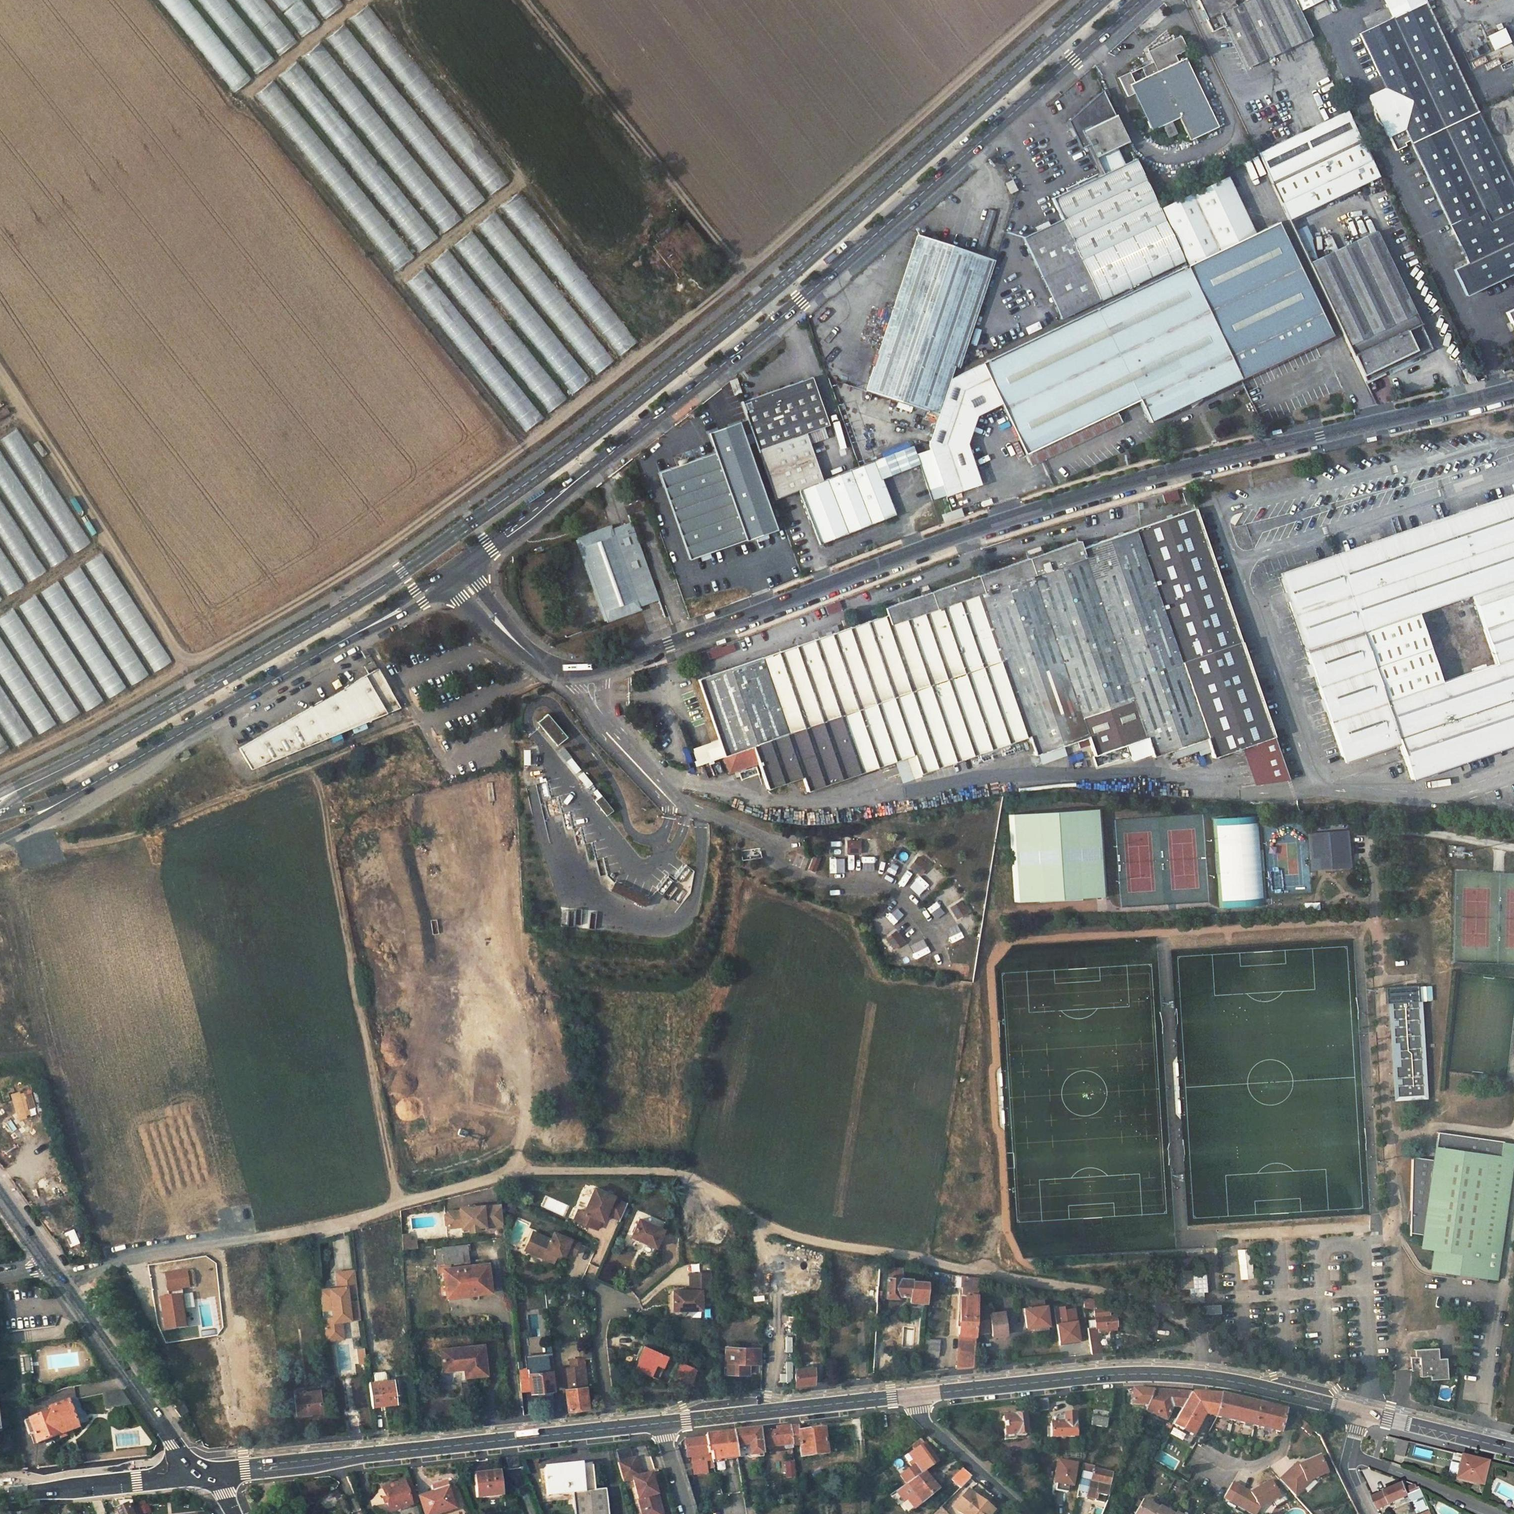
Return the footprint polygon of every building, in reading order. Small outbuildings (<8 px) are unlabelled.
[(233,93),(251,78),(189,0),(158,0),(233,93)] [(257,74),(275,59),(228,0),(197,0),(257,74)] [(280,56),(298,41),(265,0),(235,0),(280,56)] [(302,38),(321,23),(303,0),(272,0),(302,38)] [(325,19),(343,4),(340,0),(310,0),(325,19)] [(1197,3),(1210,32),(1222,27),(1243,70),(1311,37),(1298,11),(1293,0),(1203,0),(1197,3)] [(1320,0),(1293,0),(1298,11),(1320,0)] [(1424,0),(1382,0),(1392,21),(1360,36),(1386,91),(1372,98),(1370,101),(1375,110),(1375,112),(1375,113),(1375,115),(1375,116),(1376,118),(1376,119),(1377,121),(1378,122),(1379,123),(1380,125),(1382,127),(1383,128),(1388,137),(1390,138),(1405,131),(1468,266),(1458,270),(1470,296),(1513,276),(1513,188),(1509,178),(1478,112),(1465,84),(1424,0)] [(1468,12),(1495,0),(1463,0),(1468,12)] [(369,4),(350,19),(491,195),(510,180),(369,4)] [(344,23),(326,38),(467,215),(486,199),(344,23)] [(1493,50),(1512,42),(1505,27),(1487,36),(1493,50)] [(1188,56),(1181,41),(1150,56),(1156,69),(1144,75),(1147,82),(1136,87),(1129,73),(1118,79),(1128,99),(1134,96),(1152,134),(1164,128),(1170,125),(1179,121),(1190,144),(1219,131),(1186,63),(1178,67),(1176,61),(1188,56)] [(321,43),(302,57),(443,233),(463,218),(321,43)] [(297,62),(278,76),(420,252),(439,238),(297,62)] [(273,81),(254,96),(395,272),(415,257),(273,81)] [(1115,117),(1102,90),(1066,122),(1080,150),(1087,147),(1093,160),(1127,144),(1115,117)] [(1509,178),(1513,176),(1513,140),(1497,103),(1478,112),(1509,178)] [(1346,111),(1256,154),(1270,184),(1361,142),(1346,111)] [(1170,125),(1164,128),(1169,139),(1176,136),(1170,125)] [(1288,222),(1378,179),(1361,142),(1270,184),(1288,222)] [(1056,202),(1065,221),(1023,240),(1043,281),(1084,262),(1102,301),(1183,262),(1172,238),(1159,211),(1136,163),(1056,202)] [(1172,238),(1237,206),(1225,179),(1159,211),(1172,238)] [(1005,184),(1010,194),(1016,192),(1011,181),(1005,184)] [(619,356),(638,341),(519,192),(500,207),(619,356)] [(1251,236),(1237,206),(1172,238),(1183,262),(1186,267),(1251,236)] [(985,223),(992,225),(995,210),(988,209),(985,223)] [(599,378),(616,363),(495,211),(476,226),(599,378)] [(1149,424),(1329,337),(1276,224),(1251,236),(1186,267),(950,380),(936,423),(929,445),(930,450),(946,497),(946,498),(981,485),(968,445),(977,416),(1002,405),(1030,466),(1121,424),(1115,412),(1138,401),(1149,424)] [(573,395),(591,380),(471,231),(453,245),(573,395)] [(1377,233),(1327,257),(1323,248),(1311,253),(1301,231),(1294,234),(1309,265),(1364,381),(1431,349),(1377,233)] [(993,260),(917,236),(868,391),(928,411),(925,420),(936,423),(950,380),(953,373),(958,370),(970,332),(985,285),(993,260)] [(549,413),(567,398),(447,249),(429,264),(549,413)] [(1102,301),(1084,262),(1043,281),(1062,320),(1102,301)] [(528,435),(546,420),(424,268),(405,283),(528,435)] [(1468,383),(1475,382),(1463,356),(1457,359),(1463,371),(1468,383)] [(824,481),(806,435),(829,427),(813,379),(742,405),(776,499),(801,490),(824,481)] [(732,381),(728,384),(737,397),(741,394),(732,381)] [(1003,429),(1011,426),(1005,411),(997,414),(1003,429)] [(737,421),(711,430),(717,448),(660,469),(693,558),(775,529),(737,421)] [(0,439),(0,440),(74,553),(91,542),(17,428),(0,439)] [(878,481),(916,466),(913,457),(909,448),(872,462),(878,481)] [(51,567),(69,556),(0,450),(0,488),(51,567)] [(916,466),(930,503),(946,497),(930,450),(913,457),(916,466)] [(1306,458),(1299,459),(1304,469),(1310,467),(1306,458)] [(801,490),(819,544),(891,518),(878,481),(872,462),(824,481),(801,490)] [(63,496),(67,493),(59,481),(55,484),(63,496)] [(527,504),(544,492),(541,489),(525,501),(527,504)] [(1276,574),(1338,756),(1397,736),(1409,771),(1513,736),(1513,618),(1482,629),(1470,593),(1513,578),(1513,492),(1276,574)] [(1186,493),(1179,496),(1183,506),(1190,504),(1186,493)] [(29,582),(47,570),(0,498),(0,537),(29,582)] [(946,523),(962,517),(960,510),(951,513),(944,516),(946,523)] [(884,618),(698,684),(718,744),(724,761),(729,774),(755,765),(766,794),(802,782),(807,794),(893,765),(913,758),(920,777),(1027,739),(1033,754),(1086,737),(1092,756),(1146,739),(1152,758),(1205,741),(1211,760),(1240,751),(1242,763),(1244,763),(1247,776),(1249,775),(1252,787),(1285,783),(1192,511),(1080,550),(1077,543),(1038,556),(1036,549),(1022,554),(1024,561),(927,596),(925,588),(915,591),(917,599),(882,611),(884,618)] [(657,592),(631,521),(612,528),(611,525),(577,537),(608,622),(643,609),(639,599),(657,592)] [(7,596),(25,584),(0,547),(0,585),(7,596)] [(102,553),(85,564),(155,672),(172,661),(102,553)] [(80,567),(63,578),(132,685),(149,674),(80,567)] [(58,581),(41,592),(109,699),(126,688),(58,581)] [(36,595),(19,606),(86,712),(104,700),(36,595)] [(0,618),(0,625),(63,724),(80,713),(14,609),(0,618)] [(39,735),(56,723),(0,636),(0,674),(39,735)] [(368,655),(366,657),(370,663),(362,667),(367,674),(239,744),(253,769),(399,710),(368,655)] [(16,746),(33,735),(0,684),(0,722),(16,746)] [(547,715),(537,724),(557,746),(566,738),(547,715)] [(9,747),(0,733),(0,753),(9,747)] [(724,761),(718,744),(692,753),(698,770),(724,761)] [(556,753),(554,755),(562,765),(570,758),(563,748),(556,753)] [(1174,766),(1187,762),(1185,756),(1172,760),(1174,766)] [(920,777),(913,758),(893,765),(901,788),(922,781),(920,777)] [(1387,763),(1392,777),(1398,775),(1394,761),(1387,763)] [(582,772),(575,778),(585,789),(591,784),(582,772)] [(601,796),(594,802),(606,817),(613,811),(601,796)] [(1098,813),(1008,817),(1011,895),(1012,904),(1101,901),(1098,813)] [(1260,815),(1214,818),(1220,907),(1266,904),(1260,815)] [(1346,870),(1344,834),(1326,835),(1306,836),(1308,873),(1346,870)] [(859,839),(845,840),(845,854),(859,853),(859,839)] [(899,850),(895,860),(905,864),(909,853),(899,850)] [(819,859),(811,856),(806,870),(814,873),(819,859)] [(928,865),(917,856),(908,867),(919,876),(928,865)] [(844,873),(845,858),(830,858),(829,873),(844,873)] [(895,860),(890,870),(901,877),(907,866),(895,860)] [(951,884),(943,887),(948,901),(957,898),(951,884)] [(934,898),(924,906),(932,918),(943,910),(934,898)] [(960,899),(947,906),(956,919),(968,912),(960,899)] [(908,915),(895,923),(903,935),(916,927),(908,915)] [(895,929),(883,937),(892,950),(904,943),(895,929)] [(1423,1094),(1416,985),(1384,987),(1385,1002),(1390,1002),(1391,1019),(1396,1019),(1396,1023),(1391,1024),(1392,1042),(1397,1042),(1398,1064),(1394,1064),(1395,1078),(1399,1077),(1399,1082),(1395,1082),(1395,1095),(1423,1094)] [(1390,1002),(1385,1002),(1391,1096),(1395,1095),(1395,1082),(1399,1082),(1399,1077),(1395,1078),(1394,1064),(1398,1064),(1397,1042),(1392,1042),(1391,1024),(1396,1023),(1396,1019),(1391,1019),(1390,1002)] [(1437,1136),(1433,1161),(1425,1160),(1411,1158),(1409,1209),(1409,1224),(1408,1236),(1421,1238),(1419,1251),(1432,1252),(1430,1268),(1429,1272),(1434,1273),(1495,1283),(1513,1151),(1513,1147),(1437,1136)] [(616,1221),(623,1205),(609,1199),(610,1197),(590,1189),(580,1213),(574,1211),(570,1220),(593,1230),(597,1222),(599,1223),(602,1215),(616,1221)] [(501,1224),(499,1206),(481,1208),(481,1207),(472,1208),(466,1209),(458,1210),(458,1212),(446,1214),(443,1218),(444,1226),(448,1229),(460,1228),(460,1230),(483,1227),(483,1226),(501,1224)] [(662,1229),(638,1219),(630,1237),(654,1247),(662,1229)] [(71,1247),(81,1243),(75,1228),(65,1232),(71,1247)] [(415,1232),(402,1232),(403,1248),(416,1247),(415,1232)] [(548,1241),(530,1233),(524,1245),(533,1249),(530,1255),(551,1263),(553,1257),(559,1255),(561,1256),(563,1252),(572,1256),(577,1244),(551,1233),(548,1241)] [(335,1268),(351,1267),(349,1236),(333,1237),(335,1268)] [(533,1249),(524,1245),(522,1251),(530,1255),(533,1249)] [(474,1246),(440,1250),(442,1267),(471,1264),(469,1254),(475,1253),(474,1246)] [(442,1267),(440,1250),(433,1251),(434,1267),(442,1267)] [(586,1275),(592,1278),(597,1267),(591,1264),(586,1275)] [(490,1292),(487,1265),(443,1269),(445,1291),(467,1289),(467,1294),(490,1292)] [(903,1269),(889,1268),(888,1277),(887,1277),(886,1296),(898,1297),(898,1294),(910,1295),(910,1301),(927,1302),(928,1282),(911,1281),(911,1279),(902,1278),(903,1269)] [(158,1289),(164,1328),(186,1325),(180,1286),(187,1285),(185,1269),(164,1272),(166,1288),(158,1289)] [(676,1289),(676,1309),(705,1309),(705,1301),(712,1301),(712,1273),(691,1273),(691,1289),(676,1289)] [(1218,1303),(1217,1295),(1205,1295),(1204,1274),(1190,1275),(1191,1292),(1187,1292),(1187,1301),(1187,1310),(1201,1310),(1218,1308),(1218,1303)] [(963,1275),(958,1367),(973,1366),(975,1333),(977,1307),(978,1278),(963,1275)] [(1191,1292),(1190,1275),(1178,1276),(1178,1293),(1187,1292),(1191,1292)] [(326,1346),(345,1343),(344,1332),(362,1330),(360,1311),(350,1312),(349,1306),(359,1304),(356,1281),(337,1283),(339,1298),(321,1301),(324,1322),(332,1322),(333,1328),(324,1329),(326,1346)] [(877,1285),(844,1283),(844,1303),(855,1303),(855,1300),(876,1301),(877,1285)] [(445,1291),(446,1300),(467,1297),(467,1294),(467,1289),(445,1291)] [(1031,1307),(1023,1307),(1025,1327),(1047,1324),(1045,1305),(1043,1305),(1041,1290),(1029,1292),(1031,1307)] [(1099,1352),(1097,1331),(1106,1330),(1105,1327),(1115,1326),(1114,1314),(1108,1314),(1107,1303),(1104,1303),(1104,1300),(1083,1296),(1085,1308),(1093,1308),(1095,1325),(1087,1326),(1090,1353),(1099,1352)] [(975,1333),(993,1331),(994,1336),(1008,1334),(1005,1312),(990,1314),(989,1306),(977,1307),(975,1333)] [(1218,1308),(1201,1310),(1201,1319),(1219,1318),(1218,1308)] [(762,1314),(751,1314),(751,1325),(761,1325),(762,1314)] [(936,1356),(940,1356),(941,1339),(926,1338),(925,1355),(936,1356)] [(346,1349),(345,1343),(326,1346),(327,1352),(346,1349)] [(662,1366),(667,1354),(643,1343),(632,1366),(649,1374),(655,1362),(662,1366)] [(484,1344),(443,1348),(445,1370),(467,1367),(468,1375),(487,1373),(484,1344)] [(1437,1356),(1436,1346),(1420,1347),(1421,1354),(1413,1354),(1409,1355),(1410,1368),(1412,1368),(1418,1368),(1418,1374),(1428,1374),(1429,1377),(1447,1376),(1445,1356),(1437,1356)] [(746,1368),(758,1369),(758,1353),(722,1352),(722,1368),(733,1368),(733,1379),(733,1385),(743,1386),(743,1379),(746,1380),(746,1368)] [(586,1407),(589,1407),(586,1387),(583,1356),(569,1357),(570,1365),(561,1366),(564,1385),(565,1385),(568,1409),(586,1407)] [(696,1367),(676,1358),(670,1373),(690,1382),(696,1367)] [(549,1364),(538,1365),(539,1371),(530,1372),(530,1370),(519,1371),(521,1391),(532,1389),(531,1390),(552,1388),(549,1364)] [(812,1383),(814,1383),(813,1366),(796,1367),(795,1385),(812,1383)] [(733,1368),(722,1368),(722,1379),(733,1379),(733,1368)] [(371,1408),(394,1406),(391,1382),(384,1383),(383,1376),(382,1375),(374,1376),(373,1378),(374,1384),(369,1384),(371,1408)] [(184,1404),(173,1389),(167,1393),(177,1408),(184,1404)] [(1143,1406),(1146,1406),(1153,1390),(1133,1389),(1132,1402),(1143,1403),(1143,1406)] [(120,1390),(101,1394),(104,1408),(129,1403),(120,1390)] [(1190,1393),(1153,1390),(1146,1406),(1145,1409),(1150,1411),(1150,1413),(1165,1419),(1173,1406),(1176,1408),(1165,1426),(1170,1428),(1171,1427),(1190,1393)] [(322,1413),(319,1391),(295,1393),(297,1416),(322,1413)] [(1112,1391),(1096,1393),(1090,1425),(1107,1427),(1112,1391)] [(1278,1431),(1283,1410),(1221,1395),(1190,1393),(1171,1427),(1191,1434),(1204,1413),(1278,1431)] [(1046,1399),(1033,1400),(1034,1412),(1047,1410),(1046,1399)] [(68,1404),(67,1400),(46,1409),(48,1412),(22,1421),(28,1435),(31,1433),(36,1444),(78,1427),(77,1424),(68,1404)] [(77,1424),(87,1420),(82,1409),(79,1411),(75,1402),(68,1404),(77,1424)] [(175,1409),(180,1417),(187,1412),(184,1404),(177,1408),(175,1409)] [(359,1406),(361,1424),(371,1422),(369,1405),(359,1406)] [(1077,1436),(1075,1414),(1058,1415),(1056,1418),(1056,1422),(1053,1422),(1053,1424),(1052,1424),(1054,1439),(1077,1436)] [(1026,1435),(1024,1415),(1003,1417),(1006,1439),(1017,1438),(1017,1436),(1026,1435)] [(1035,1418),(1028,1419),(1030,1433),(1037,1432),(1035,1418)] [(1314,1430),(1302,1420),(1298,1425),(1310,1434),(1314,1430)] [(798,1431),(798,1425),(789,1426),(791,1444),(794,1444),(800,1444),(801,1454),(801,1456),(826,1453),(823,1428),(798,1431)] [(784,1447),(791,1446),(791,1444),(789,1426),(778,1427),(778,1430),(774,1431),(763,1432),(764,1446),(784,1444),(784,1447)] [(732,1432),(736,1456),(762,1453),(759,1429),(745,1430),(732,1432)] [(711,1459),(736,1456),(732,1432),(718,1433),(704,1435),(704,1437),(706,1452),(709,1451),(711,1459)] [(705,1468),(713,1466),(711,1459),(709,1451),(706,1452),(704,1437),(690,1439),(684,1440),(686,1456),(703,1454),(705,1468)] [(1400,1438),(1396,1453),(1405,1456),(1409,1441),(1400,1438)] [(919,1439),(909,1446),(912,1451),(906,1456),(909,1461),(916,1470),(907,1476),(909,1480),(922,1472),(935,1462),(919,1439)] [(1466,1455),(1461,1477),(1486,1483),(1492,1461),(1466,1455)] [(1296,1463),(1278,1479),(1294,1496),(1313,1478),(1326,1471),(1318,1456),(1298,1465),(1296,1463)] [(617,1463),(622,1482),(632,1479),(638,1500),(642,1499),(645,1509),(640,1510),(641,1513),(661,1513),(656,1495),(650,1474),(640,1476),(635,1458),(617,1463)] [(1057,1458),(1052,1487),(1067,1490),(1068,1484),(1072,1484),(1076,1462),(1057,1458)] [(1077,1490),(1088,1493),(1095,1496),(1095,1497),(1104,1500),(1111,1476),(1114,1476),(1114,1473),(1092,1467),(1092,1465),(1082,1462),(1077,1490)] [(785,1464),(787,1479),(797,1477),(795,1463),(785,1464)] [(591,1466),(562,1469),(562,1467),(545,1468),(548,1496),(572,1494),(574,1513),(607,1513),(604,1490),(594,1491),(591,1466)] [(970,1476),(962,1469),(950,1480),(958,1488),(970,1476)] [(502,1495),(499,1472),(475,1475),(477,1497),(502,1495)] [(936,1489),(922,1472),(909,1480),(904,1484),(912,1493),(905,1498),(913,1507),(919,1502),(936,1489)] [(1227,1498),(1254,1513),(1258,1513),(1262,1507),(1283,1495),(1274,1479),(1252,1490),(1235,1483),(1227,1498)] [(410,1480),(383,1489),(390,1511),(418,1502),(410,1480)] [(446,1482),(431,1487),(433,1493),(420,1497),(425,1513),(438,1513),(454,1509),(446,1482)] [(1409,1489),(1406,1483),(1372,1497),(1378,1509),(1421,1490),(1419,1487),(1417,1488),(1416,1485),(1409,1489)] [(433,1493),(431,1487),(418,1492),(420,1497),(433,1493)] [(967,1491),(954,1507),(962,1513),(989,1513),(992,1511),(967,1491)] [(114,1500),(118,1509),(116,1509),(118,1513),(138,1513),(131,1498),(114,1500)] [(1156,1508),(1141,1500),(1132,1513),(1153,1513),(1156,1508)] [(140,1513),(150,1513),(149,1501),(139,1502),(140,1513)] [(91,1502),(96,1513),(104,1513),(105,1513),(100,1502),(91,1502)] [(1158,1505),(1156,1508),(1153,1513),(1173,1513),(1158,1505)]
